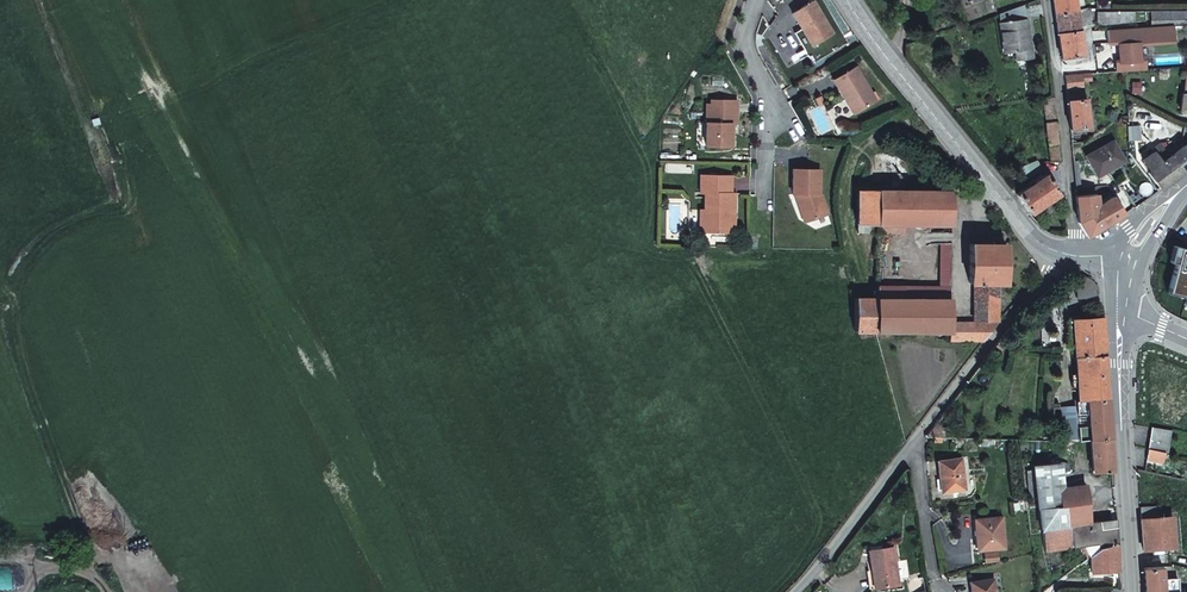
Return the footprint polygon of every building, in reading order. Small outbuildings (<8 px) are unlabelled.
[(1055,13),(1077,10),(1076,0),(1053,0),(1055,13)] [(814,1),(792,13),(801,28),(802,28),(811,45),(833,33),(814,1)] [(1032,57),(1024,4),(1000,13),(1006,52),(1017,51),(1019,59),(1032,57)] [(1080,29),(1077,10),(1055,13),(1058,32),(1080,29)] [(1165,11),(1151,11),(1152,21),(1186,20),(1186,10),(1165,11)] [(1099,25),(1135,24),(1135,12),(1099,13),(1099,25)] [(802,28),(801,28),(795,33),(805,50),(811,46),(811,45),(802,28)] [(1080,29),(1058,32),(1062,58),(1067,58),(1068,61),(1081,59),(1081,55),(1083,55),(1080,29)] [(1114,53),(1097,54),(1098,72),(1115,71),(1114,53)] [(856,66),(833,80),(845,99),(848,97),(857,112),(876,101),(856,66)] [(1084,73),(1064,75),(1067,102),(1087,100),(1084,73)] [(1060,159),(1054,95),(1044,96),(1049,159),(1060,159)] [(848,97),(845,99),(854,114),(857,112),(848,97)] [(736,124),(737,101),(718,100),(718,104),(710,104),(706,104),(705,146),(733,147),(733,134),(730,134),(731,124),(736,124)] [(1087,100),(1067,102),(1070,130),(1089,127),(1087,100)] [(1114,139),(1088,153),(1100,176),(1127,161),(1114,139)] [(1078,160),(1085,159),(1083,143),(1071,145),(1073,161),(1078,160)] [(1186,148),(1184,145),(1171,155),(1182,171),(1186,167),(1186,146),(1186,148)] [(1149,172),(1160,187),(1168,182),(1182,171),(1171,155),(1162,160),(1156,151),(1144,159),(1151,170),(1149,172)] [(1035,161),(1020,170),(1026,178),(1037,171),(1037,163),(1035,161)] [(820,195),(820,170),(793,170),(792,195),(798,195),(798,204),(801,215),(813,220),(828,215),(822,195),(820,195)] [(1046,174),(1015,194),(1030,214),(1059,194),(1046,174)] [(731,194),(732,176),(700,176),(700,193),(705,193),(705,210),(700,210),(699,232),(734,233),(734,220),(732,218),(732,212),(734,211),(735,194),(731,194)] [(1012,186),(1018,183),(1015,178),(1009,181),(1012,186)] [(952,226),(954,185),(948,185),(948,192),(858,190),(857,224),(878,224),(878,233),(904,234),(904,225),(952,226)] [(1080,190),(1076,191),(1077,194),(1075,194),(1075,196),(1076,197),(1079,223),(1087,236),(1124,213),(1112,196),(1095,206),(1093,189),(1087,190),(1087,194),(1080,195),(1080,190)] [(813,220),(801,215),(804,223),(813,220)] [(878,224),(857,224),(856,233),(878,233),(878,224)] [(1010,239),(1014,236),(1010,230),(1006,233),(1010,239)] [(877,287),(877,299),(951,301),(952,285),(952,243),(943,243),(942,288),(877,287)] [(976,283),(1000,284),(1007,284),(1007,244),(971,243),(970,283),(976,283)] [(1172,246),(1167,264),(1174,265),(1178,248),(1172,246)] [(1178,248),(1174,265),(1166,293),(1184,298),(1183,303),(1186,304),(1186,250),(1178,248)] [(1074,275),(1071,276),(1074,297),(1080,295),(1091,295),(1091,289),(1094,288),(1090,280),(1084,277),(1078,275),(1074,275)] [(976,322),(997,323),(999,321),(1000,284),(976,283),(976,322)] [(1166,293),(1165,299),(1183,303),(1184,298),(1166,293)] [(855,331),(875,331),(950,333),(950,324),(950,308),(951,301),(877,299),(855,299),(855,331)] [(1102,355),(1099,317),(1070,319),(1073,357),(1102,355)] [(950,324),(950,333),(950,341),(982,342),(997,323),(976,322),(950,324)] [(1102,355),(1073,357),(1076,401),(1106,398),(1105,388),(1102,355)] [(1109,438),(1106,398),(1076,401),(1074,401),(1075,415),(1084,414),(1085,421),(1088,421),(1088,427),(1076,428),(1077,441),(1089,440),(1109,438)] [(1076,423),(1062,424),(1063,442),(1077,441),(1076,428),(1076,423)] [(1167,451),(1168,428),(1147,426),(1147,447),(1165,450),(1167,451)] [(1111,470),(1109,438),(1089,440),(1092,472),(1111,470)] [(1165,450),(1147,447),(1147,457),(1164,460),(1165,450)] [(938,491),(963,489),(960,459),(936,462),(938,491)] [(1117,544),(1115,518),(1089,522),(1084,484),(1062,486),(1058,462),(1031,465),(1043,550),(1083,545),(1086,555),(1089,553),(1098,546),(1117,544)] [(1155,501),(1139,502),(1139,514),(1156,512),(1155,501)] [(1156,512),(1139,514),(1140,527),(1142,550),(1173,547),(1171,515),(1159,516),(1158,512),(1156,512)] [(976,549),(1002,547),(1000,517),(974,519),(976,549)] [(1118,570),(1117,544),(1098,546),(1089,553),(1092,571),(1118,570)] [(868,551),(869,561),(872,588),(896,585),(892,548),(868,551)] [(996,552),(984,553),(984,561),(997,560),(996,552)] [(1144,568),(1144,580),(1145,591),(1168,591),(1167,580),(1169,580),(1168,567),(1144,568)] [(970,591),(994,591),(991,578),(968,582),(970,591)]
